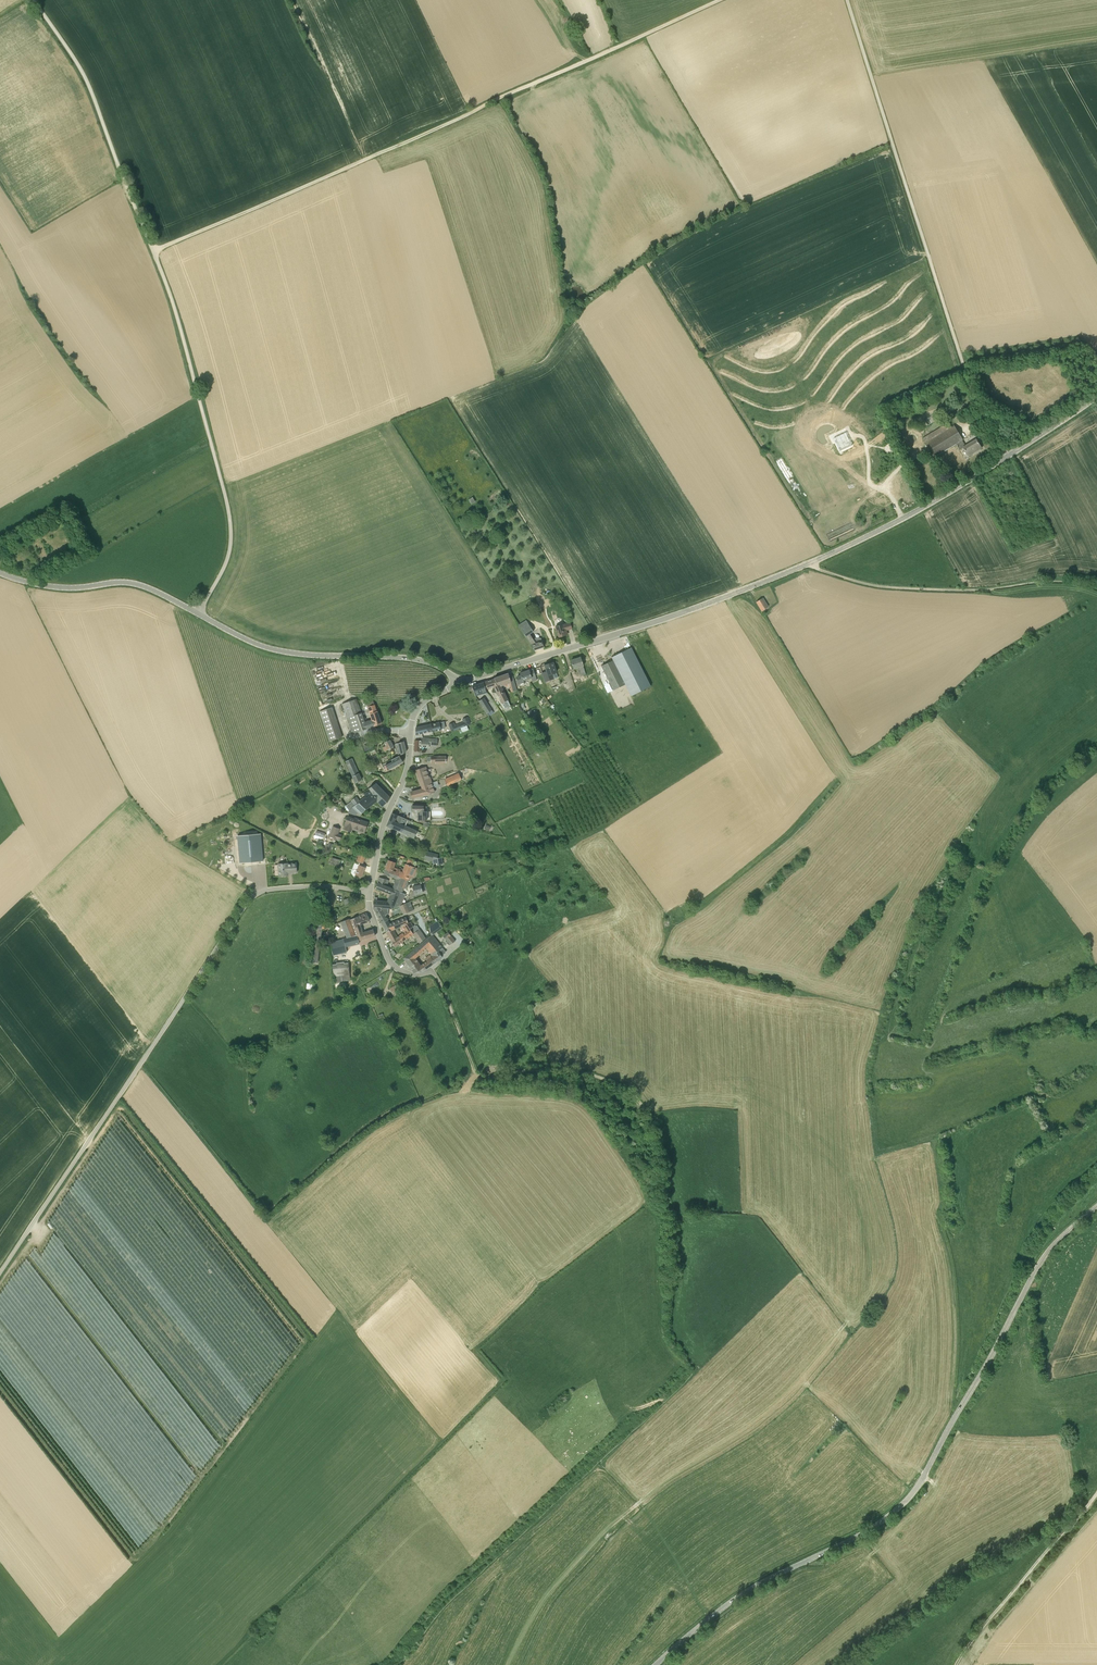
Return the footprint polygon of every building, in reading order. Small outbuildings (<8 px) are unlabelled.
[(962,440),(963,440),(954,425),(934,438),(931,433),(923,439),(934,457),(956,444),(962,440)] [(958,447),(960,450),(963,448),(968,456),(982,448),(976,439),(966,446),(962,440),(956,444),(958,446),(958,447)] [(762,611),(767,608),(762,598),(756,602),(762,611)] [(530,634),(533,632),(527,621),(518,626),(534,650),(544,647),(541,638),(536,638),(533,639),(530,634)] [(572,628),(570,622),(565,624),(555,626),(559,637),(567,635),(566,630),(572,628)] [(612,657),(613,660),(601,666),(613,690),(625,685),(631,696),(651,686),(631,647),(612,657)] [(586,675),(584,666),(583,666),(582,663),(583,663),(582,661),(582,662),(581,660),(580,658),(580,657),(571,660),(574,669),(579,668),(582,676),(586,675)] [(546,670),(542,671),(545,682),(554,679),(552,674),(556,673),(552,659),(544,662),(546,670)] [(520,673),(521,676),(517,677),(518,680),(516,681),(518,686),(519,686),(525,684),(524,681),(531,678),(533,682),(537,680),(533,669),(520,673)] [(494,679),(497,685),(500,685),(501,687),(502,686),(511,683),(515,682),(513,677),(509,678),(508,673),(494,678),(494,679)] [(508,700),(502,686),(501,687),(500,685),(497,685),(494,679),(484,682),(486,690),(494,688),(504,709),(510,706),(508,700)] [(487,693),(486,690),(484,682),(472,686),(472,687),(474,690),(476,696),(487,693)] [(584,697),(585,701),(601,693),(599,690),(584,697)] [(479,701),(482,707),(488,704),(484,698),(479,701)] [(342,704),(352,734),(367,729),(365,722),(362,713),(357,699),(342,704)] [(369,710),(375,707),(373,701),(367,703),(368,707),(369,710)] [(483,708),(486,714),(492,710),(488,705),(483,708)] [(374,726),(381,724),(375,707),(369,710),(370,714),(369,714),(371,720),(365,722),(367,729),(374,726)] [(530,709),(527,713),(533,720),(537,716),(530,709)] [(449,725),(452,731),(460,728),(464,727),(467,726),(471,724),(468,717),(462,719),(463,722),(455,726),(454,723),(449,725)] [(439,723),(431,724),(433,731),(433,732),(441,730),(439,723)] [(416,735),(416,738),(421,737),(423,737),(422,734),(433,731),(431,724),(416,728),(415,735),(416,735)] [(326,731),(330,742),(342,737),(339,727),(326,731)] [(421,737),(421,741),(415,740),(414,751),(420,752),(420,748),(422,748),(422,747),(429,747),(429,745),(437,746),(438,739),(423,737),(421,737)] [(384,743),(388,750),(393,747),(390,740),(384,743)] [(395,744),(398,756),(399,755),(399,756),(406,752),(404,741),(395,744)] [(399,755),(398,756),(391,760),(392,761),(383,767),(384,769),(387,767),(389,770),(403,762),(399,756),(399,755)] [(345,761),(352,776),(355,783),(362,779),(359,773),(352,758),(345,761)] [(426,767),(416,770),(421,785),(432,782),(430,777),(429,777),(426,767)] [(447,785),(451,784),(461,779),(458,773),(445,779),(447,785)] [(435,792),(432,782),(421,785),(422,789),(411,792),(412,798),(435,792)] [(376,783),(370,789),(372,793),(377,801),(383,807),(388,801),(390,798),(376,783)] [(360,801),(359,802),(366,809),(367,810),(372,805),(377,801),(372,793),(365,798),(360,801)] [(351,800),(355,805),(359,802),(360,801),(356,796),(351,800)] [(349,811),(348,808),(346,805),(342,800),(338,803),(349,811)] [(366,809),(359,802),(355,805),(349,811),(348,812),(356,815),(358,813),(361,815),(366,809)] [(412,812),(418,811),(419,820),(430,819),(430,811),(427,811),(427,805),(424,805),(412,805),(412,812)] [(393,813),(392,813),(390,819),(402,824),(405,826),(408,820),(393,813)] [(354,818),(347,816),(344,826),(345,827),(344,830),(351,832),(352,829),(364,833),(368,823),(354,818)] [(402,824),(390,819),(387,826),(401,831),(401,832),(407,835),(407,836),(414,838),(417,830),(405,826),(402,824)] [(329,837),(337,839),(338,834),(340,829),(333,826),(329,837)] [(240,838),(242,866),(256,865),(256,864),(260,864),(265,864),(263,836),(240,838)] [(431,861),(432,859),(434,853),(427,851),(425,859),(431,861)] [(332,857),(330,863),(338,866),(341,860),(332,857)] [(388,861),(385,871),(407,879),(409,879),(410,876),(413,877),(417,868),(412,866),(414,861),(408,859),(406,864),(405,864),(403,869),(400,868),(400,869),(394,867),(396,863),(389,861),(388,861)] [(296,862),(278,864),(279,876),(288,875),(288,873),(297,872),(296,862)] [(365,866),(360,864),(356,874),(362,876),(365,866)] [(407,879),(385,871),(384,874),(396,878),(392,888),(402,893),(404,888),(406,889),(409,879),(407,879)] [(379,877),(378,882),(387,886),(388,881),(387,880),(387,879),(379,877)] [(405,894),(402,893),(392,888),(387,886),(378,882),(376,888),(381,890),(390,894),(387,902),(379,901),(377,901),(377,897),(375,897),(373,907),(388,908),(393,909),(394,908),(401,905),(405,894)] [(414,894),(423,892),(421,884),(412,886),(414,894)] [(400,906),(404,914),(413,910),(412,906),(407,908),(405,903),(400,906)] [(388,913),(388,908),(373,907),(382,923),(387,920),(388,919),(385,915),(388,913)] [(341,922),(347,938),(357,935),(363,933),(360,924),(369,921),(366,913),(359,916),(350,920),(349,918),(341,922)] [(384,926),(387,932),(390,931),(392,931),(394,930),(401,927),(409,923),(405,917),(389,924),(384,926)] [(403,932),(398,936),(403,942),(413,934),(413,933),(410,928),(413,926),(411,922),(409,923),(401,927),(404,930),(402,931),(403,932)] [(413,933),(413,934),(420,943),(426,938),(420,929),(419,929),(413,933)] [(363,933),(357,935),(359,941),(375,936),(373,930),(363,933)] [(387,932),(392,941),(397,938),(398,937),(397,936),(395,932),(394,930),(392,931),(390,931),(387,932)] [(446,952),(442,948),(433,935),(431,936),(423,943),(427,948),(432,956),(436,962),(442,957),(441,956),(446,952)] [(400,944),(401,943),(403,942),(398,936),(397,936),(398,937),(397,938),(392,941),(395,947),(400,944)] [(455,941),(450,936),(446,939),(451,945),(455,941)] [(314,941),(312,962),(318,963),(320,948),(319,948),(319,941),(314,941)] [(418,961),(416,958),(427,948),(423,943),(404,959),(410,966),(418,961)] [(436,962),(432,956),(431,957),(430,955),(425,958),(427,961),(421,965),(424,970),(436,962)] [(424,970),(421,965),(418,961),(410,966),(415,973),(418,971),(419,972),(424,970)] [(350,980),(348,962),(344,963),(344,962),(336,963),(336,964),(333,964),(335,982),(350,980)] [(394,996),(399,993),(396,985),(390,988),(394,996)]
